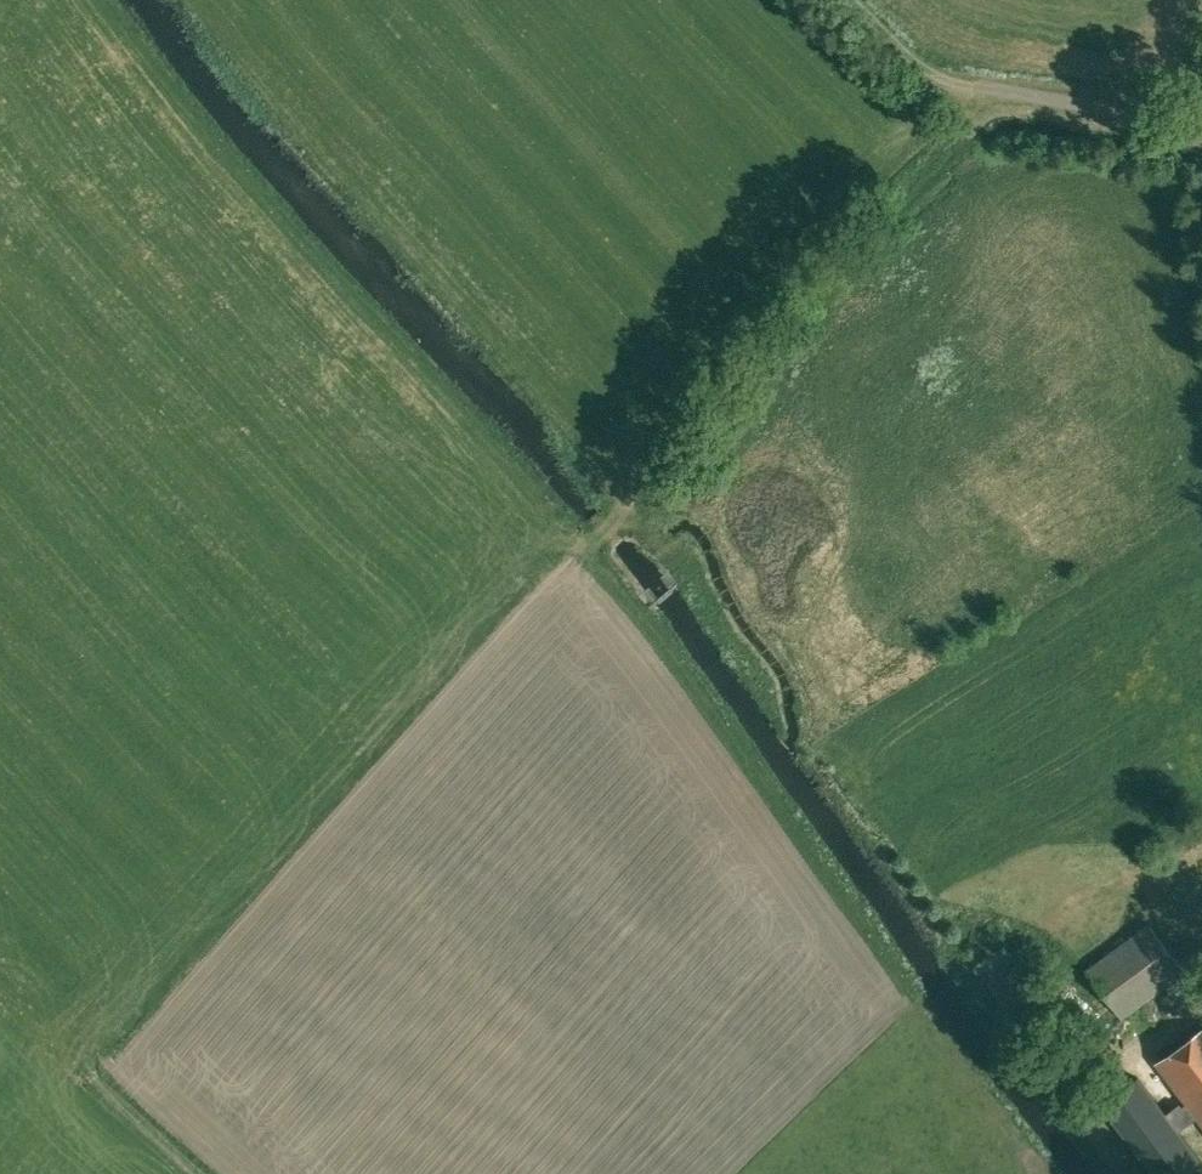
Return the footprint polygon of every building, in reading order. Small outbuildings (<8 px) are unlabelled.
[(1123,1021),(1186,971),(1148,923),(1086,970),(1123,1021)] [(1157,1063),(1201,1124),(1201,1029),(1157,1063)] [(1201,1163),(1201,1162),(1138,1077),(1103,1104),(1156,1173),(1187,1173),(1201,1163)]
